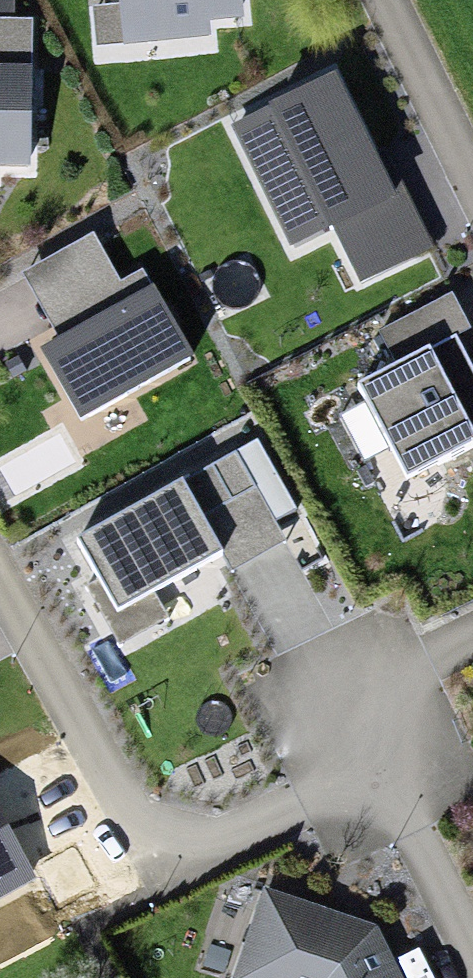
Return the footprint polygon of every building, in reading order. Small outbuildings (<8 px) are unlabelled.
[(122,2),(93,5),(98,47),(211,34),(210,21),(248,16),(246,0),(122,0),(122,2)] [(30,165),(32,17),(0,17),(0,164),(30,165)] [(432,246),(339,66),(232,121),(296,245),(333,226),(362,282),(432,246)] [(195,355),(145,268),(122,281),(94,232),(22,273),(59,337),(40,347),(82,419),(195,355)] [(359,388),(410,485),(472,449),(472,383),(452,343),(359,388)] [(299,509),(258,436),(80,535),(120,606),(223,549),(234,569),(287,540),(276,521),(299,509)] [(0,809),(0,898),(38,876),(0,809)] [(267,891),(239,977),(397,977),(374,929),(267,891)]
